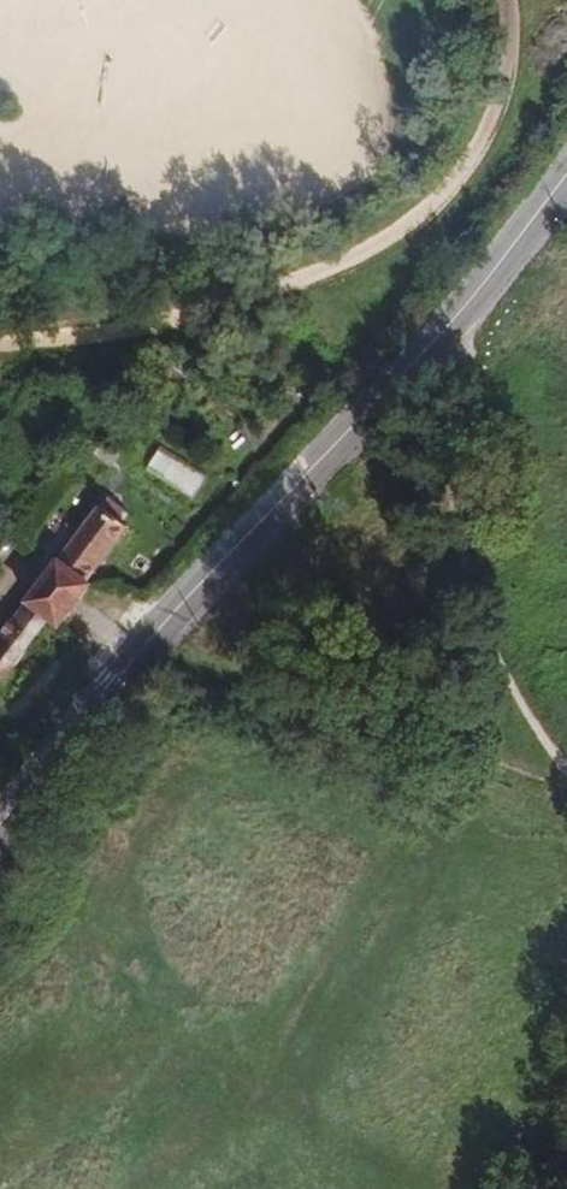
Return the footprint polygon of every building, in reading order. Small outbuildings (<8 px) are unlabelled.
[(194,498),(208,473),(161,446),(147,470),(194,498)] [(84,597),(89,590),(85,586),(129,530),(121,524),(127,515),(112,504),(105,498),(54,565),(50,570),(84,597)] [(42,580),(35,590),(70,615),(77,606),(84,597),(50,570),(42,580)] [(1,684),(51,620),(61,627),(70,615),(35,590),(31,594),(0,635),(0,683),(1,684)]
